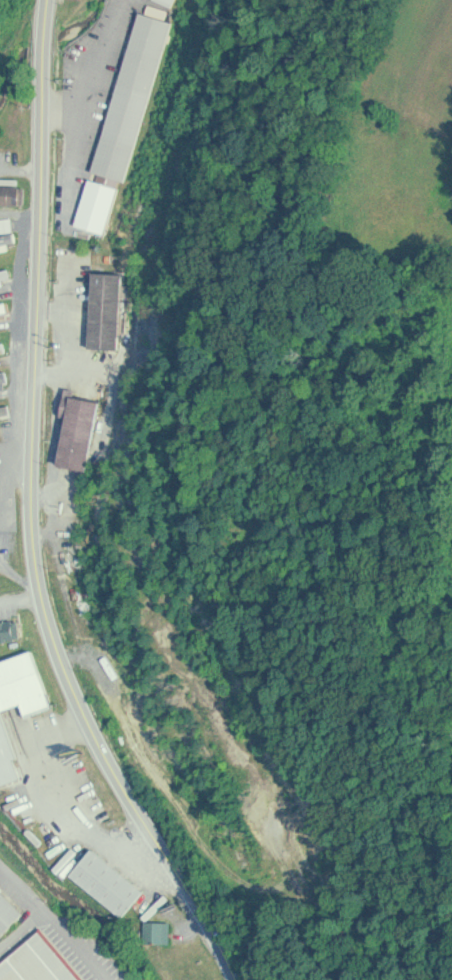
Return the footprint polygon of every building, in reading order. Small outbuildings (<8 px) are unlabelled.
[(98,172),(133,181),(176,21),(141,12),(98,172)] [(123,187),(92,178),(79,225),(110,233),(123,187)] [(0,204),(28,204),(28,185),(0,185),(0,204)] [(3,219),(3,229),(15,229),(15,219),(3,219)] [(19,232),(0,235),(0,246),(20,242),(19,232)] [(12,269),(0,272),(0,282),(3,281),(3,280),(14,277),(12,269)] [(124,348),(126,272),(96,271),(93,347),(124,348)] [(11,313),(9,303),(0,304),(0,315),(11,313)] [(7,341),(0,343),(0,353),(10,350),(7,341)] [(11,384),(9,372),(0,373),(0,386),(11,384)] [(104,400),(73,394),(61,463),(92,469),(104,400)] [(24,641),(24,621),(0,621),(0,641),(24,641)] [(38,653),(0,664),(0,785),(25,778),(5,709),(25,703),(29,714),(54,706),(38,653)] [(127,916),(148,890),(94,847),(73,874),(127,916)] [(27,912),(0,887),(0,933),(3,936),(27,912)] [(149,942),(173,942),(173,921),(149,921),(149,942)] [(48,928),(0,964),(0,979),(88,979),(48,928)]
